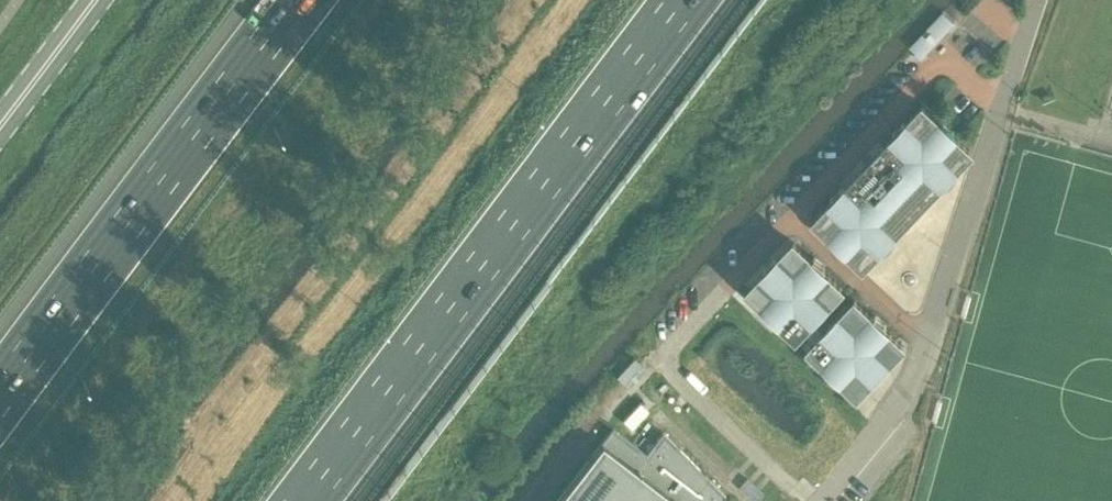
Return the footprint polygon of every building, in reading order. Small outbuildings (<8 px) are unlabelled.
[(941,121),(923,103),(905,122),(903,120),(893,131),(895,133),(843,188),(841,186),(831,197),(833,199),(815,217),(834,235),(832,237),(843,247),(845,245),(863,263),(881,244),(883,246),(894,235),(892,233),(909,215),(907,213),(910,209),(912,211),(914,209),(916,209),(917,209),(918,208),(919,207),(920,206),(920,205),(920,204),(920,203),(922,201),(920,199),(923,196),(925,198),(943,179),(945,181),(955,170),(953,168),(971,149),(952,132),(954,130),(943,119),(941,121)] [(812,258),(794,240),(776,259),(774,257),(763,268),(766,270),(748,288),(767,306),(765,308),(776,319),(778,316),(796,334),(842,286),(823,268),(825,266),(814,256),(812,258)] [(873,316),(855,298),(809,346),(828,364),(826,366),(837,376),(839,374),(857,392),(875,373),(877,375),(887,364),(885,362),(903,343),(884,326),(886,324),(875,313),(873,316)] [(640,402),(623,419),(632,428),(649,410),(640,402)] [(631,442),(612,427),(554,500),(719,500),(724,494),(662,431),(645,453),(631,442)] [(746,477),(738,486),(753,500),(754,500),(762,492),(761,491),(756,486),(752,483),(746,477)]
